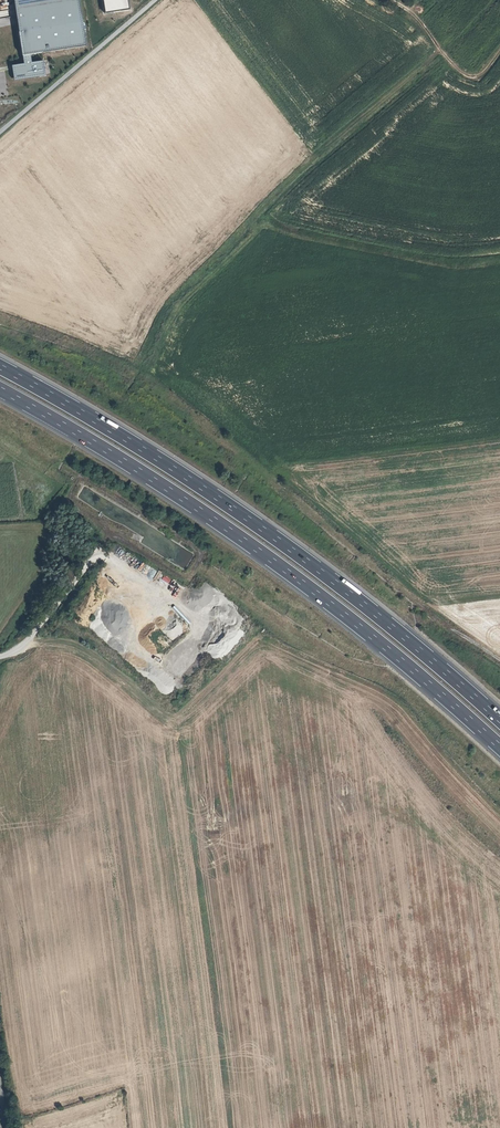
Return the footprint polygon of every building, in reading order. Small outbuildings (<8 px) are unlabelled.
[(18,55),(20,55),(27,54),(82,47),(75,0),(10,0),(18,55)] [(27,54),(20,55),(22,64),(10,66),(12,80),(43,75),(40,61),(28,63),(27,54)]
